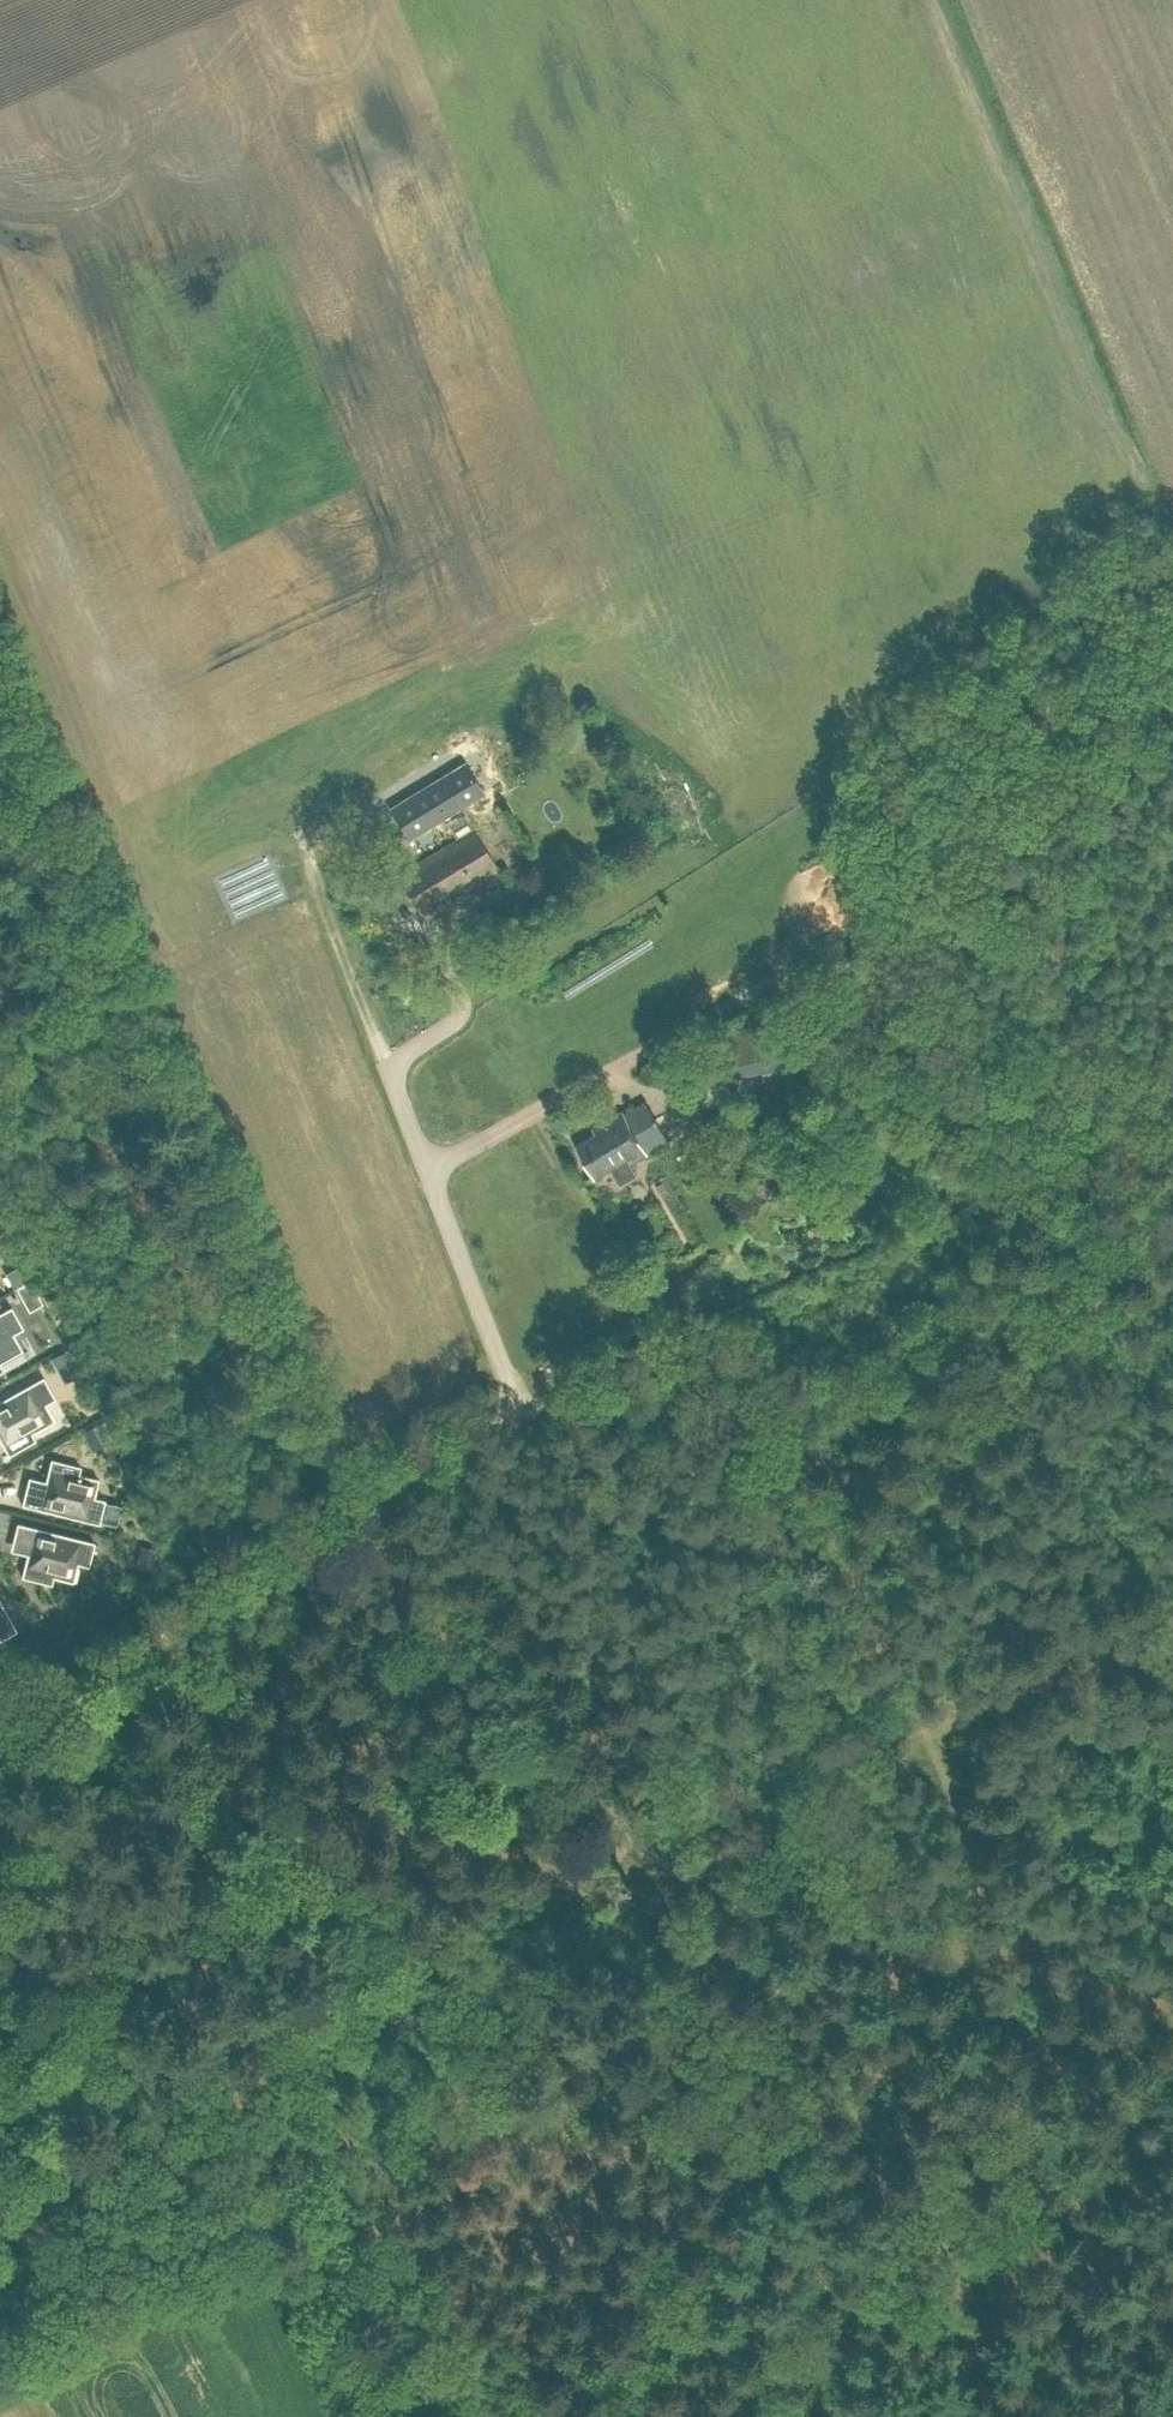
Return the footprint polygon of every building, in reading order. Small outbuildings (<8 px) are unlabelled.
[(464,763),(391,808),(409,837),(482,792),(464,763)] [(498,867),(465,816),(453,824),(462,837),(400,877),(425,915),(444,903),(439,895),(449,888),(454,895),(498,867)] [(721,1041),(689,1049),(699,1087),(790,1063),(778,1018),(719,1033),(721,1041)] [(649,1154),(648,1152),(665,1142),(643,1102),(625,1112),(624,1111),(594,1127),(597,1133),(578,1143),(597,1176),(612,1168),(620,1184),(638,1174),(633,1163),(649,1154)] [(0,1313),(0,1372),(5,1369),(1,1363),(23,1350),(14,1333),(24,1328),(12,1306),(0,1313)] [(37,1439),(33,1433),(55,1420),(46,1404),(56,1398),(44,1377),(0,1401),(0,1437),(10,1455),(37,1439)] [(82,1466),(52,1459),(45,1487),(28,1483),(23,1504),(100,1523),(106,1499),(95,1497),(99,1478),(80,1474),(82,1466)] [(79,1563),(90,1566),(96,1542),(18,1523),(13,1543),(30,1547),(23,1576),(52,1584),(54,1576),(74,1581),(79,1563)] [(17,1630),(0,1599),(0,1640),(17,1630)]
